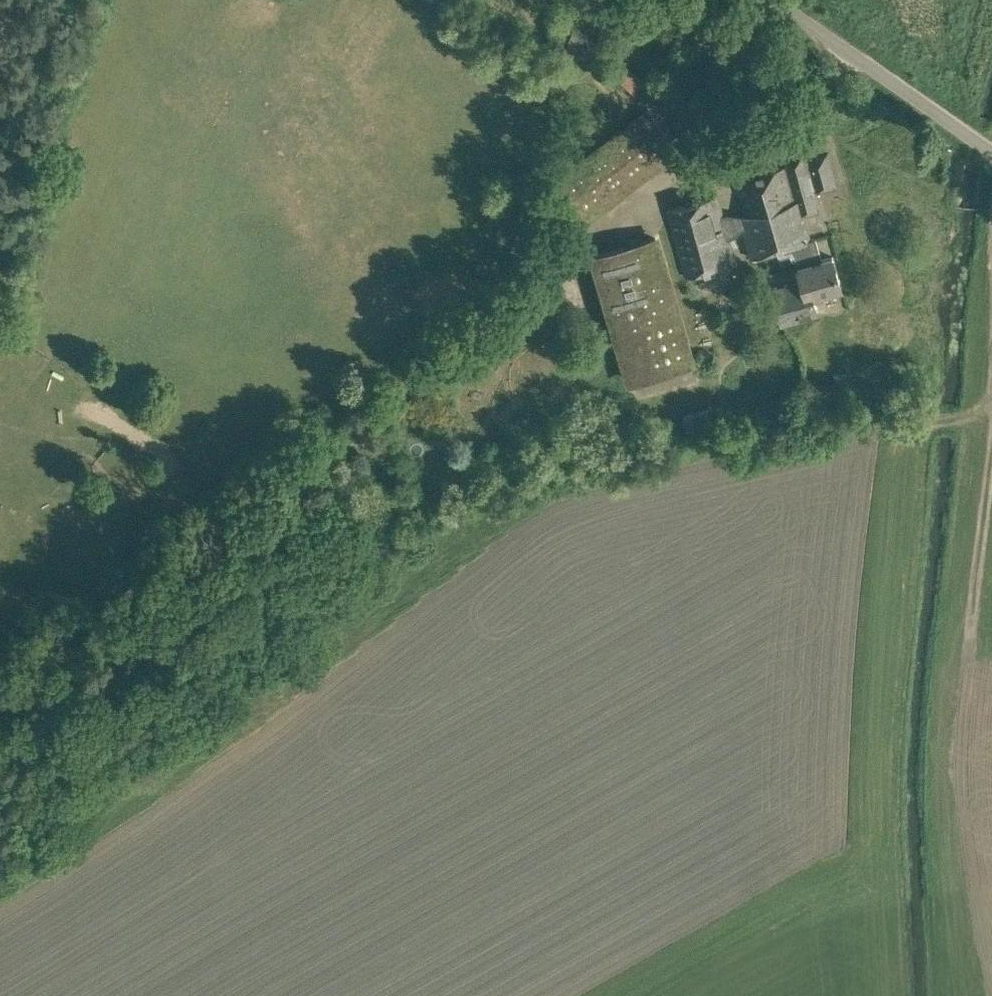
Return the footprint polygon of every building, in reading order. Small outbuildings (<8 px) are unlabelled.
[(613,71),(638,94),(649,82),(624,59),(613,71)] [(681,151),(648,108),(553,180),(586,223),(681,151)] [(801,280),(772,289),(782,322),(817,312),(812,296),(841,287),(832,256),(822,259),(816,238),(811,239),(801,207),(818,202),(815,191),(836,185),(828,154),(807,160),(736,180),(746,215),(740,217),(751,257),(793,245),(799,266),(797,266),(801,280)] [(667,209),(687,276),(736,262),(717,194),(667,209)] [(594,256),(630,379),(691,361),(655,238),(594,256)] [(847,387),(847,375),(835,376),(835,388),(847,387)] [(714,426),(709,410),(684,418),(689,433),(714,426)]
